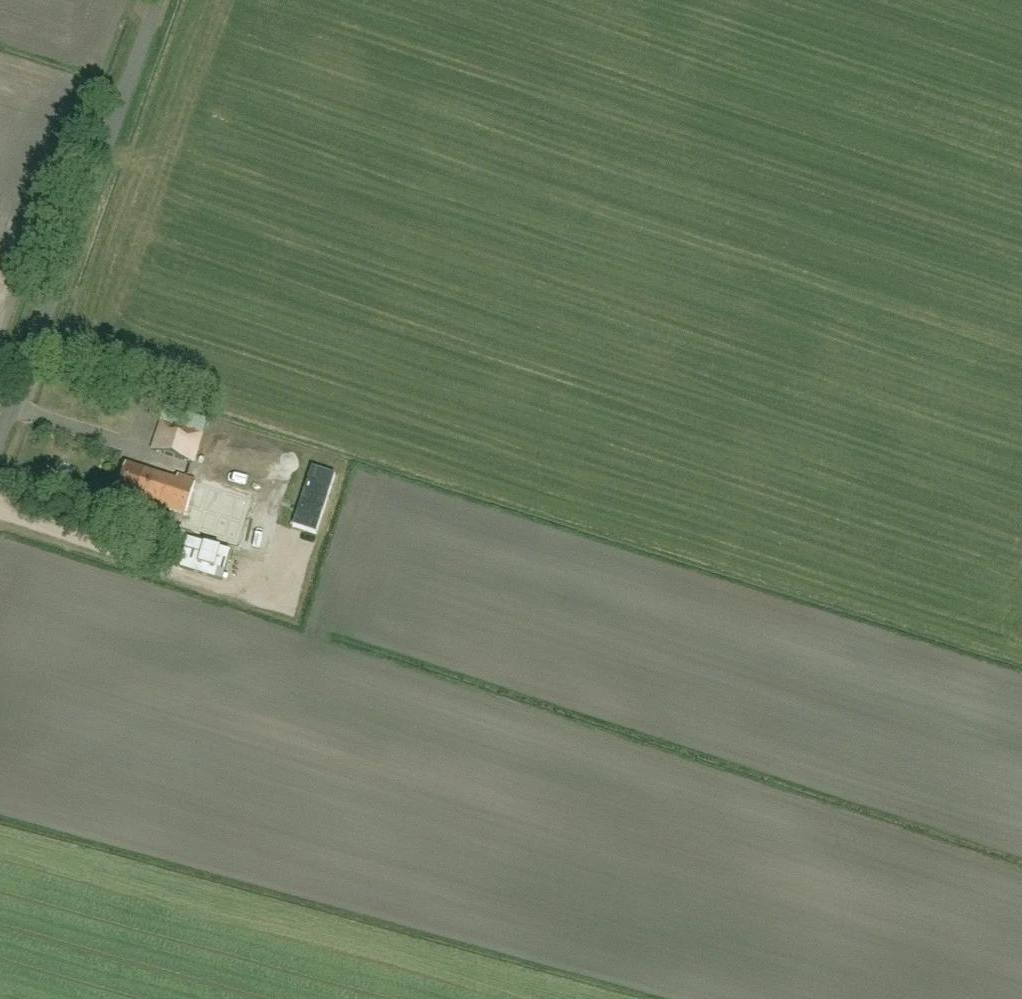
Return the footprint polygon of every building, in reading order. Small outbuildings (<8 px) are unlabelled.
[(194,463),(208,421),(165,407),(151,449),(194,463)] [(177,480),(128,465),(119,494),(137,500),(134,509),(155,516),(158,507),(183,515),(195,480),(178,475),(177,480)] [(183,515),(181,523),(236,540),(250,498),(195,480),(183,515)] [(222,581),(231,552),(189,539),(179,568),(222,581)]
